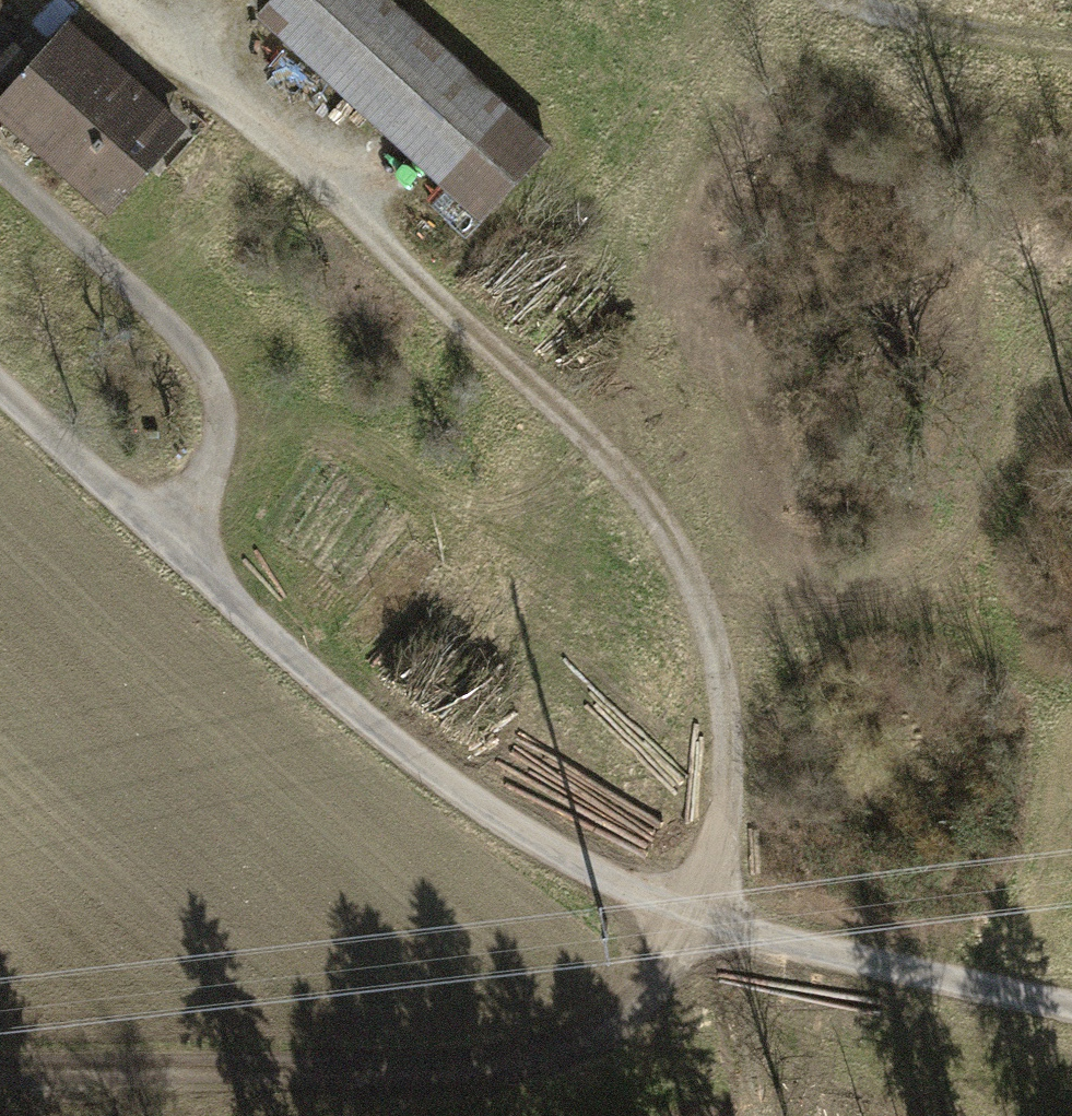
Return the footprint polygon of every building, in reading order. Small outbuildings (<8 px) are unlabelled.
[(0,96),(0,104),(105,203),(179,125),(65,17),(49,35),(12,0),(0,0),(0,89),(3,92),(0,96)] [(260,9),(481,210),(543,143),(387,0),(268,0),(260,9)]
